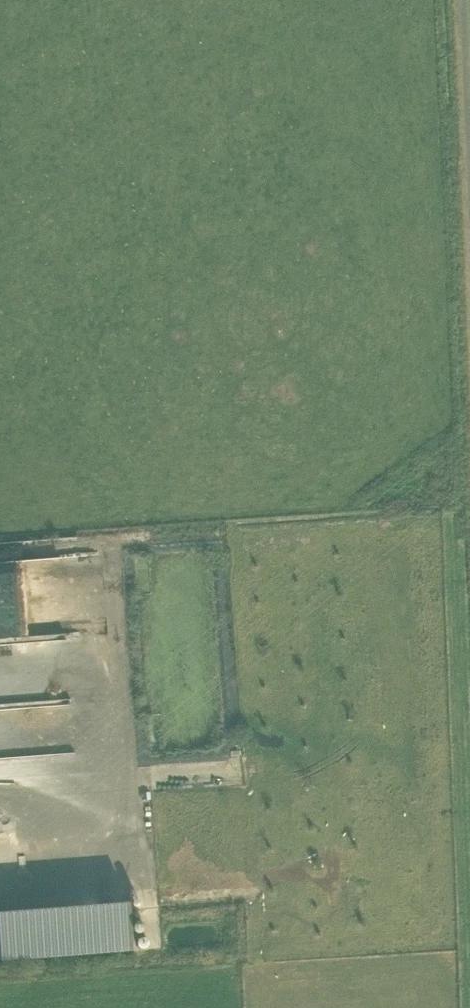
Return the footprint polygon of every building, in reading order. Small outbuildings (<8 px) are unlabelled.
[(106,896),(106,902),(120,902),(120,883),(81,882),(81,895),(106,896)] [(0,912),(0,960),(130,951),(126,904),(0,912)]
